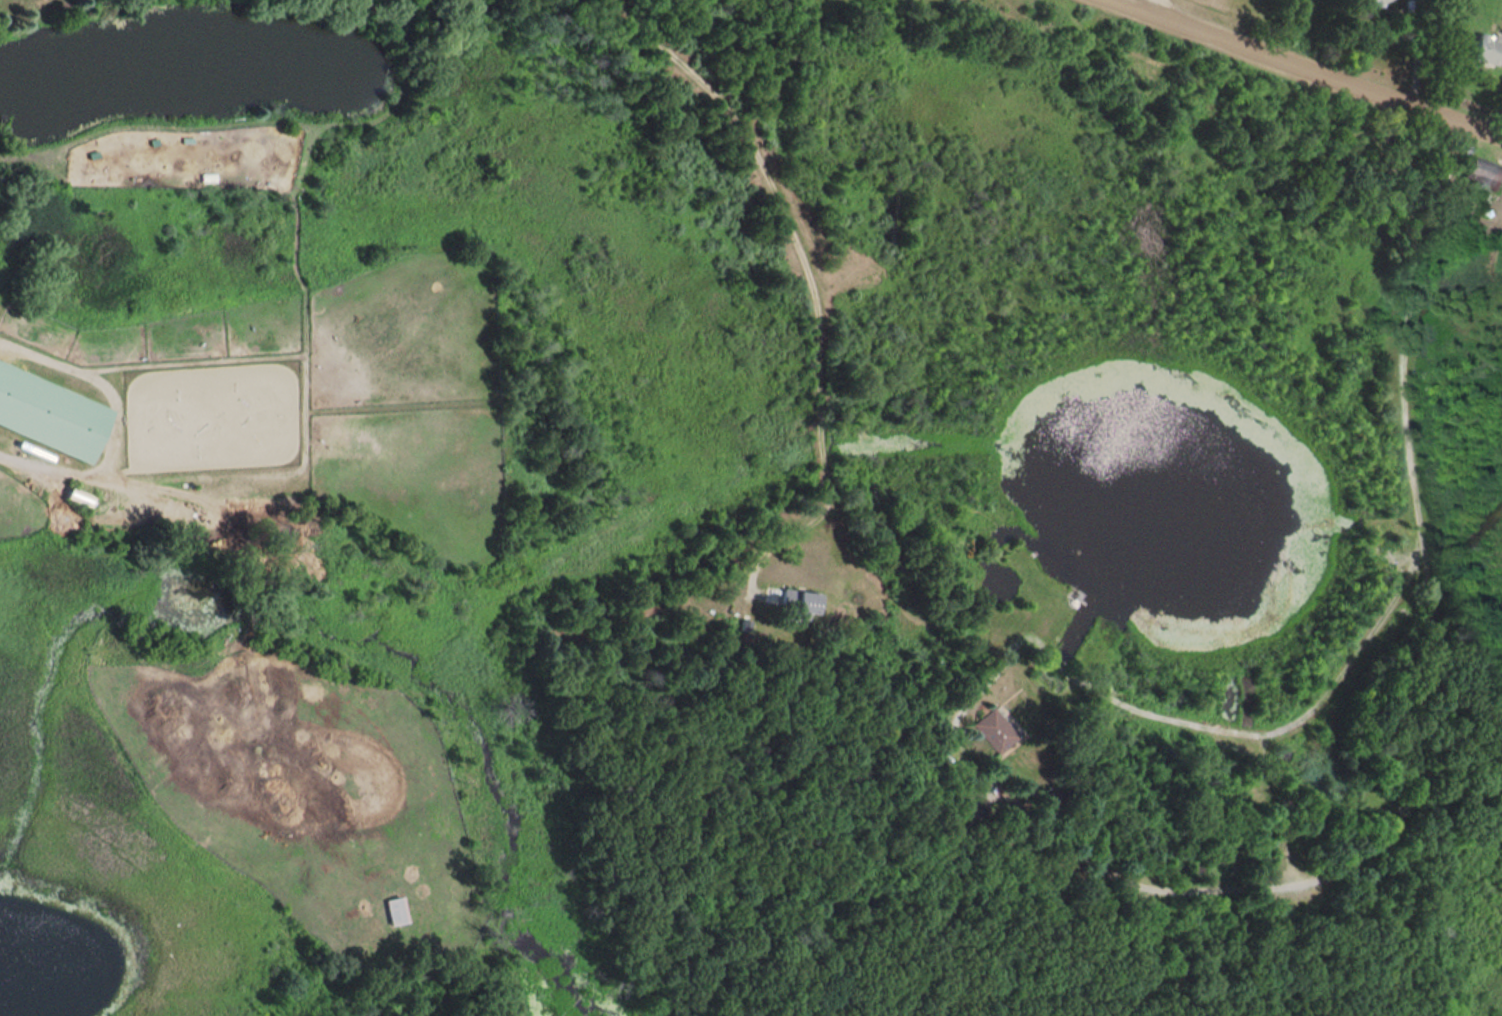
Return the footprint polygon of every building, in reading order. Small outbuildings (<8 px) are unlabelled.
[(1497,65),(1498,61),(1501,62),(1501,44),(1500,44),(1501,36),(1493,34),(1493,37),(1477,34),(1471,60),(1497,65)] [(1468,157),(1461,174),(1501,190),(1501,170),(1468,157)] [(0,363),(0,426),(89,460),(110,406),(0,363)] [(808,613),(815,614),(819,594),(783,587),(779,605),(793,608),(791,617),(807,620),(808,613)] [(998,755),(1019,739),(995,707),(973,723),(998,755)] [(404,922),(401,897),(384,899),(387,924),(404,922)]
